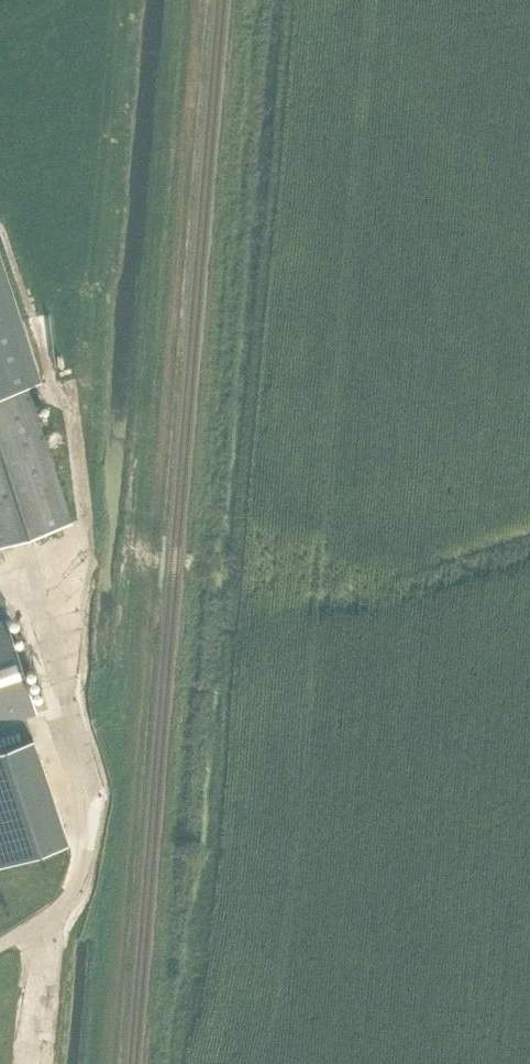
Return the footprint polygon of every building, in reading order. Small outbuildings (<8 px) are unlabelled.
[(70,522),(25,384),(40,379),(0,250),(0,544),(70,522)] [(36,713),(5,619),(0,620),(0,725),(36,713)] [(32,737),(0,747),(0,864),(67,842),(58,814),(32,737)]
